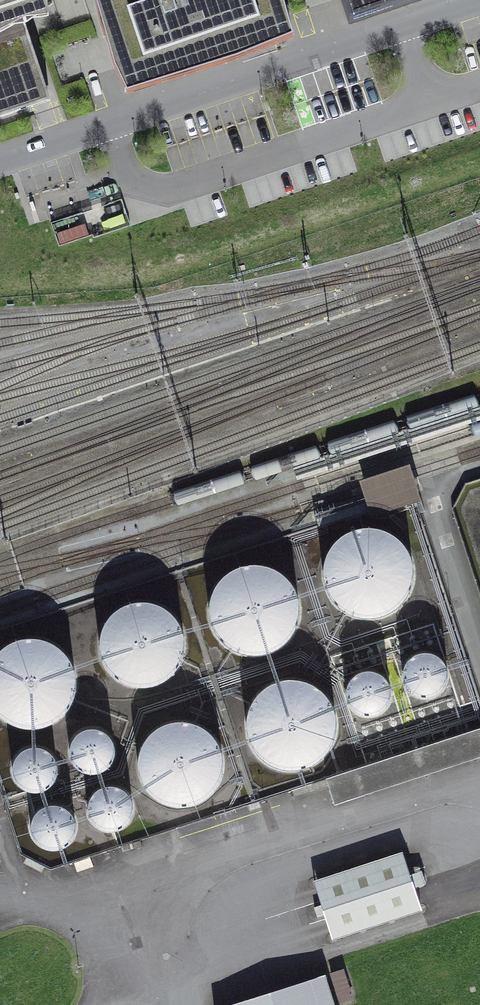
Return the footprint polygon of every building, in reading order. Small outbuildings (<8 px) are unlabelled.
[(43,108),(26,62),(68,47),(51,0),(0,0),(0,124),(43,108)] [(122,97),(292,42),(279,0),(90,0),(122,97)] [(353,20),(413,0),(346,0),(353,20)] [(331,594),(354,616),(385,617),(410,599),(417,568),(403,541),(374,528),(345,537),(328,563),(331,594)] [(215,631),(238,653),(269,654),(294,636),(301,606),(287,578),(258,566),(229,575),(211,601),(215,631)] [(103,663),(126,685),(157,686),(182,668),(189,638),(175,610),(147,598),(117,607),(100,633),(103,663)] [(14,724),(45,726),(70,708),(77,677),(63,650),(34,637),(4,646),(0,653),(0,712),(14,724)] [(414,657),(407,670),(410,684),(421,694),(436,693),(447,683),(450,669),(442,656),(428,651),(414,657)] [(357,677),(350,690),(353,705),(364,714),(379,714),(390,704),(393,689),(385,676),(371,672),(357,677)] [(254,745),(277,767),(308,768),(333,750),(340,719),(326,692),(297,680),(267,688),(250,714),(254,745)] [(143,783),(166,804),(197,806),(222,787),(229,757),(215,729),(187,717),(157,726),(140,752),(143,783)] [(331,802),(479,757),(479,726),(322,773),(331,802)] [(81,735),(74,747),(76,760),(86,769),(99,772),(111,766),(118,754),(115,740),(106,731),(93,729),(81,735)] [(22,754),(15,766),(17,779),(27,789),(40,791),(52,785),(58,773),(56,760),(47,750),(34,748),(22,754)] [(99,793),(93,805),(95,818),(105,828),(118,830),(130,824),(136,812),(134,799),(125,789),(111,787),(99,793)] [(39,811),(33,823),(35,836),(44,845),(58,848),(70,841),(76,829),(74,816),(64,807),(51,805),(39,811)] [(402,855),(314,883),(331,938),(419,910),(402,855)] [(237,1004),(333,1004),(324,977),(237,1004)]
